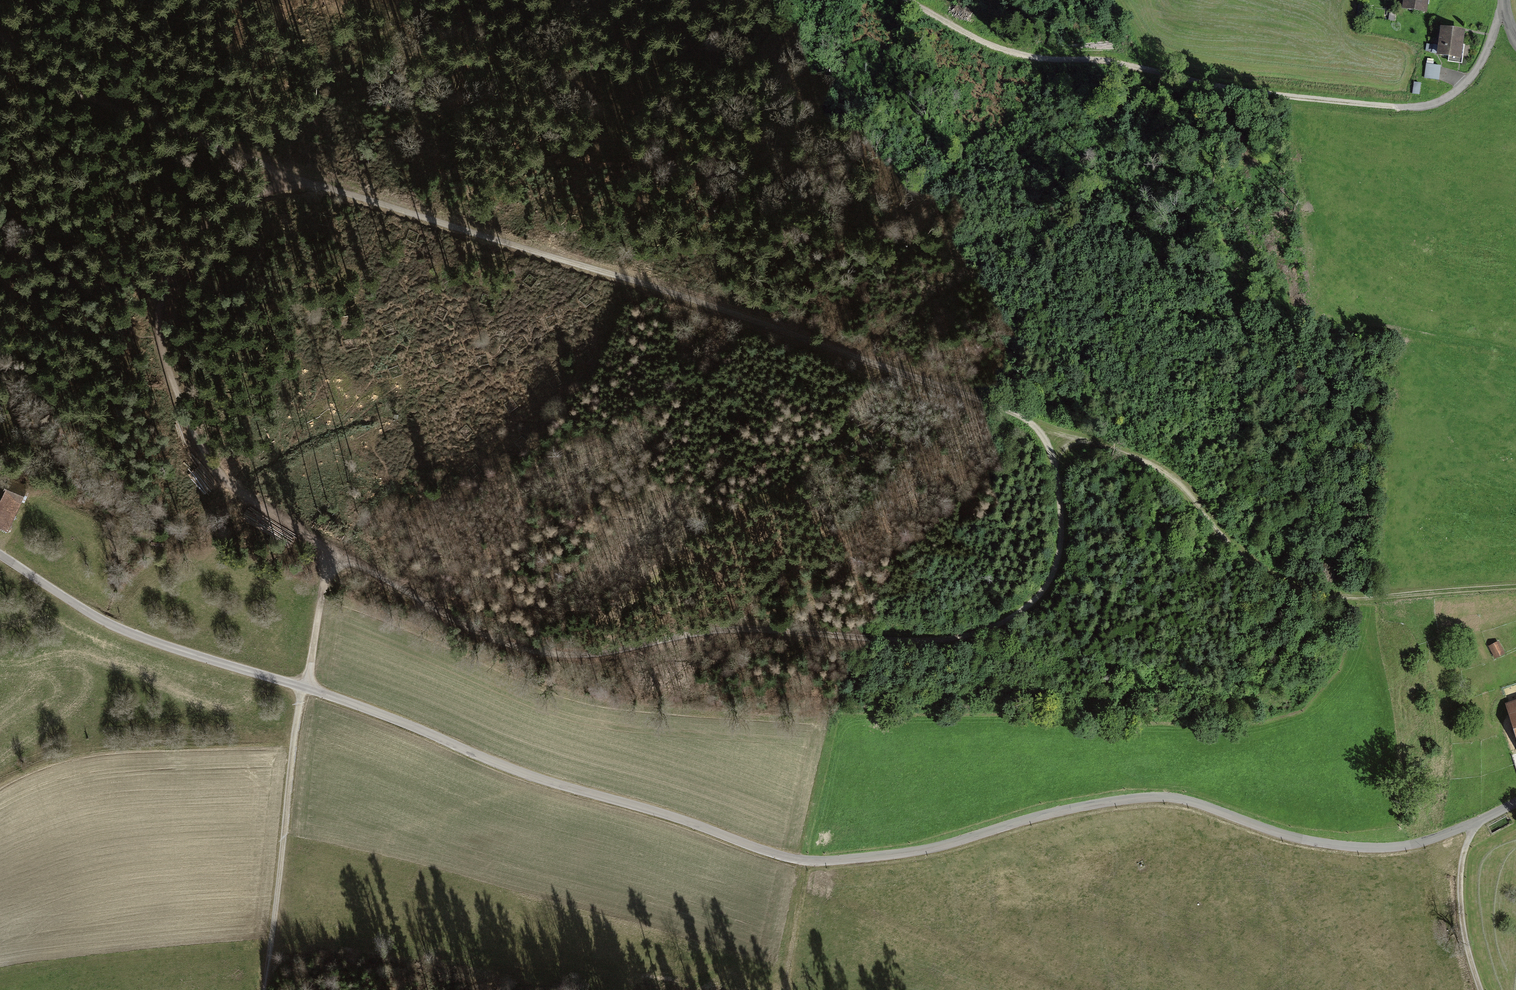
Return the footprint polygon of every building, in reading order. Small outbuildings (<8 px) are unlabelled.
[(1402,11),(1427,14),(1429,0),(1403,0),(1402,11)] [(1396,15),(1388,14),(1387,23),(1395,23),(1396,15)] [(1464,31),(1439,29),(1436,58),(1467,61),(1468,48),(1462,48),(1464,31)] [(1433,61),(1427,60),(1424,80),(1439,81),(1441,67),(1433,66),(1433,61)] [(1420,84),(1413,83),(1412,96),(1421,97),(1422,90),(1420,90),(1420,84)] [(7,533),(24,493),(0,483),(0,530),(7,533)] [(1504,653),(1497,641),(1487,646),(1494,658),(1504,653)] [(1504,705),(1515,744),(1515,701),(1504,705)]
